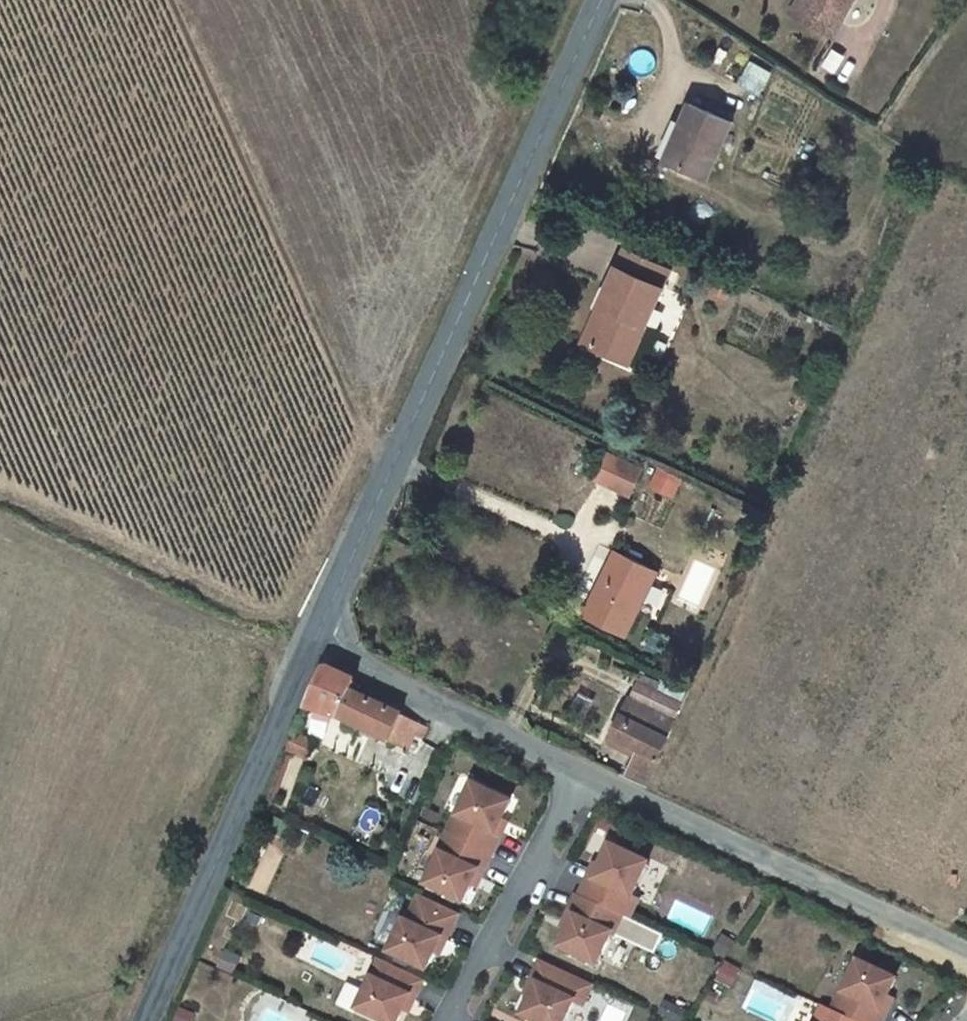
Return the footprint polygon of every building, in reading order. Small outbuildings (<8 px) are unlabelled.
[(794,46),(817,0),(758,0),(747,24),(794,46)] [(665,189),(690,132),(649,114),(625,169),(665,189)] [(637,277),(591,258),(583,276),(627,298),(637,277)] [(583,276),(568,313),(574,317),(556,354),(593,371),(627,298),(583,276)] [(586,494),(599,468),(566,455),(555,482),(586,494)] [(608,487),(633,498),(646,470),(621,459),(608,487)] [(651,490),(678,497),(684,476),(657,468),(651,490)] [(584,633),(614,566),(573,545),(542,613),(584,633)] [(337,717),(390,743),(390,741),(402,715),(352,691),(356,682),(331,670),(329,670),(328,670),(326,671),(325,671),(324,672),(323,673),(322,673),(306,708),(316,711),(332,715),(337,717)] [(595,768),(607,773),(644,692),(594,670),(565,732),(591,744),(581,763),(595,768)] [(316,711),(314,717),(330,722),(332,715),(316,711)] [(402,715),(390,741),(408,749),(416,734),(425,739),(429,728),(402,715)] [(287,751),(305,759),(313,741),(294,733),(287,751)] [(511,802),(472,784),(458,815),(456,814),(447,833),(493,854),(502,835),(496,833),(503,819),(511,802)] [(496,833),(502,835),(508,822),(503,819),(496,833)] [(493,854),(447,833),(439,852),(441,854),(426,885),(464,902),(473,884),(478,871),(484,873),(493,854)] [(597,880),(588,899),(631,919),(638,922),(647,903),(640,900),(656,866),(618,848),(608,869),(602,883),(597,880)] [(602,883),(608,869),(603,867),(597,880),(602,883)] [(484,873),(478,871),(473,884),(478,886),(484,873)] [(460,913),(420,895),(407,922),(404,920),(389,952),(427,970),(441,939),(447,941),(460,913)] [(586,898),(576,917),(582,920),(576,933),(567,951),(605,969),(619,937),(622,938),(631,919),(588,899),(586,898)] [(570,930),(576,933),(582,920),(576,917),(570,930)] [(631,919),(622,938),(643,948),(652,929),(638,922),(631,919)] [(652,929),(643,948),(663,957),(671,938),(652,929)] [(227,950),(219,966),(233,973),(241,957),(227,950)] [(379,958),(370,977),(372,978),(358,1009),(383,1020),(398,1020),(404,1009),(410,996),(416,999),(424,980),(379,958)] [(542,960),(532,981),(537,983),(531,996),(523,1015),(536,1020),(565,1020),(574,1001),(584,1006),(594,984),(542,960)] [(833,1009),(857,1020),(883,1020),(887,1012),(881,1010),(888,996),(896,978),(858,961),(844,991),(842,990),(833,1009)] [(537,983),(532,981),(526,993),(531,996),(537,983)] [(416,999),(410,996),(404,1009),(409,1012),(416,999)] [(893,999),(888,996),(881,1010),(887,1012),(893,999)] [(823,1005),(815,1020),(857,1020),(833,1009),(823,1005)]
